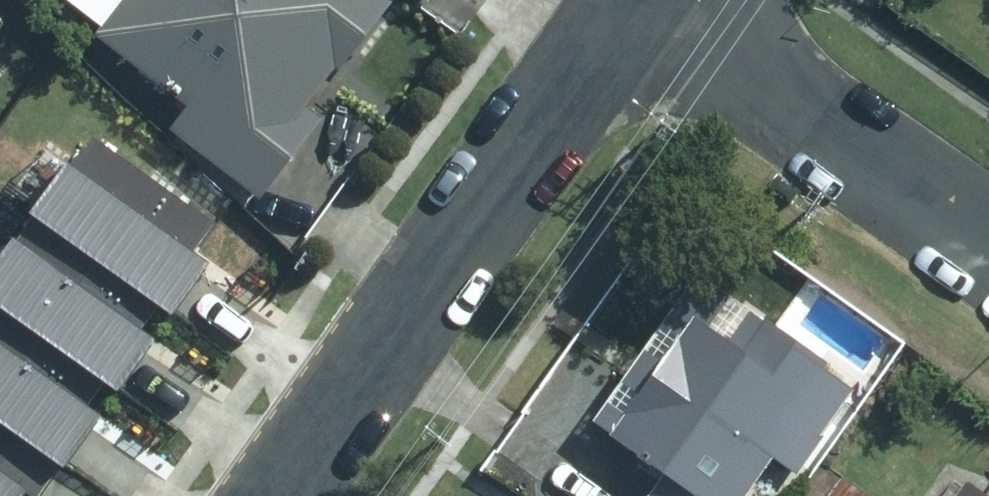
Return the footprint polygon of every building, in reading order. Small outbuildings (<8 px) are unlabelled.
[(84,44),(175,113),(158,135),(251,206),(313,126),(296,112),(323,77),(329,82),(384,11),(370,0),(118,0),(84,44)] [(421,10),(428,0),(407,0),(421,10)] [(10,249),(20,256),(143,341),(154,349),(183,307),(171,298),(200,256),(78,171),(60,196),(51,190),(10,249)] [(99,413),(106,418),(129,385),(118,377),(143,341),(20,256),(8,272),(2,268),(0,270),(0,344),(99,413)] [(600,424),(657,464),(633,495),(732,495),(764,451),(784,463),(838,387),(809,366),(814,358),(754,316),(730,348),(681,312),(600,424)] [(39,495),(61,495),(86,460),(72,451),(99,413),(0,344),(0,469),(39,495)] [(0,469),(0,495),(39,495),(0,469)] [(947,478),(934,495),(972,495),(947,478)]
